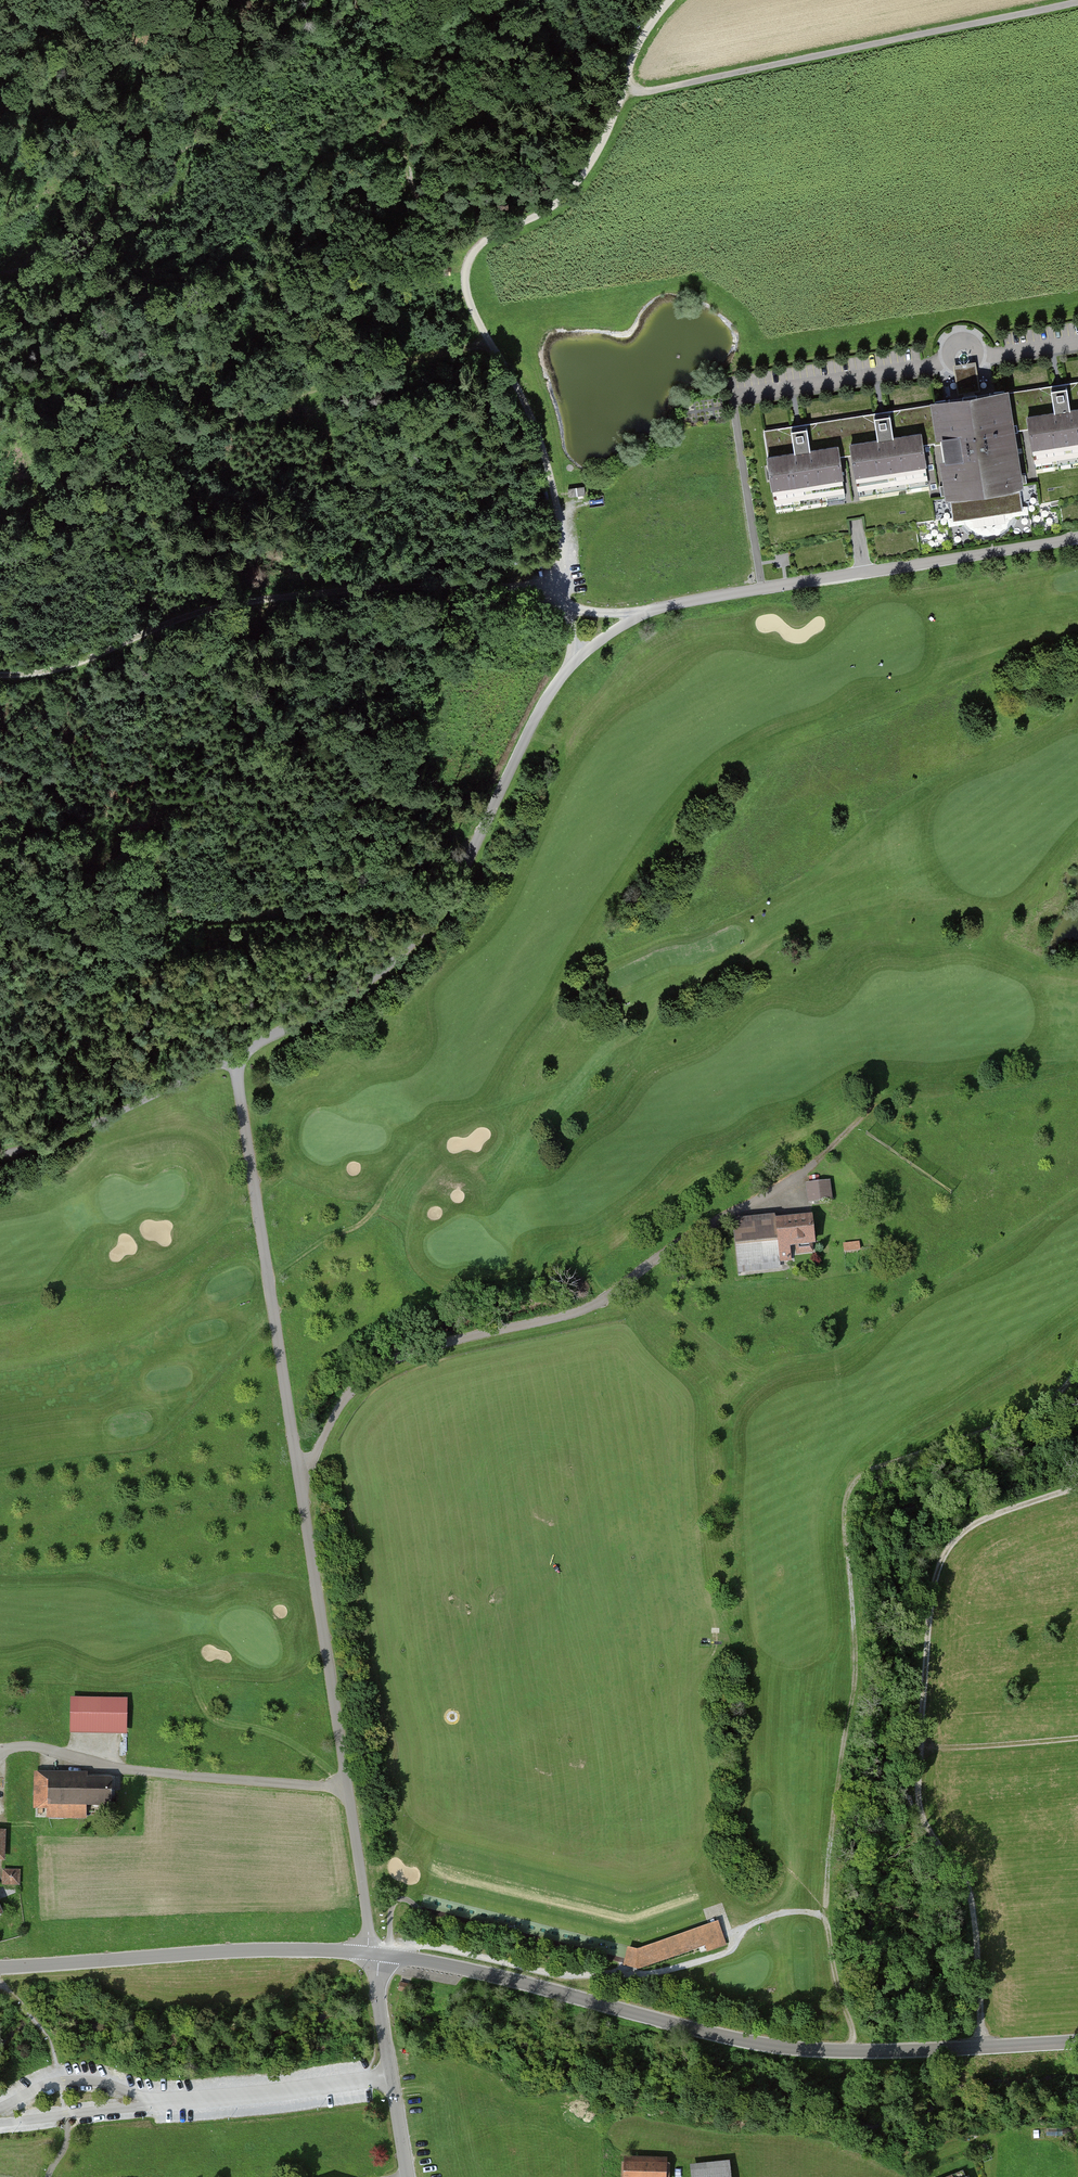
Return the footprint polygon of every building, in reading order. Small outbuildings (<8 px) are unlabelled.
[(968,374),(957,376),(961,399),(982,396),(978,372),(968,374)] [(1012,391),(1026,476),(1077,467),(1077,380),(1012,391)] [(961,399),(934,404),(947,485),(950,500),(954,499),(957,517),(1025,506),(1022,489),(1028,488),(1026,476),(1012,391),(982,396),(961,399)] [(934,404),(845,418),(859,499),(947,485),(934,404)] [(845,418),(766,431),(779,512),(859,499),(845,418)] [(831,1183),(810,1185),(812,1204),(834,1202),(831,1183)] [(777,1220),(739,1224),(744,1274),(781,1270),(780,1261),(791,1260),(790,1251),(817,1248),(814,1219),(777,1223),(777,1220)] [(126,1701),(74,1701),(74,1733),(126,1733),(126,1701)] [(87,1780),(87,1773),(37,1774),(38,1807),(50,1807),(50,1817),(86,1817),(86,1807),(111,1807),(111,1780),(87,1780)] [(20,1884),(19,1872),(6,1872),(7,1884),(20,1884)] [(727,1944),(717,1919),(637,1947),(628,1945),(624,1962),(639,1966),(705,1943),(708,1951),(727,1944)] [(629,2161),(628,2176),(666,2176),(667,2164),(629,2161)] [(693,2167),(695,2176),(731,2176),(729,2163),(693,2167)]
